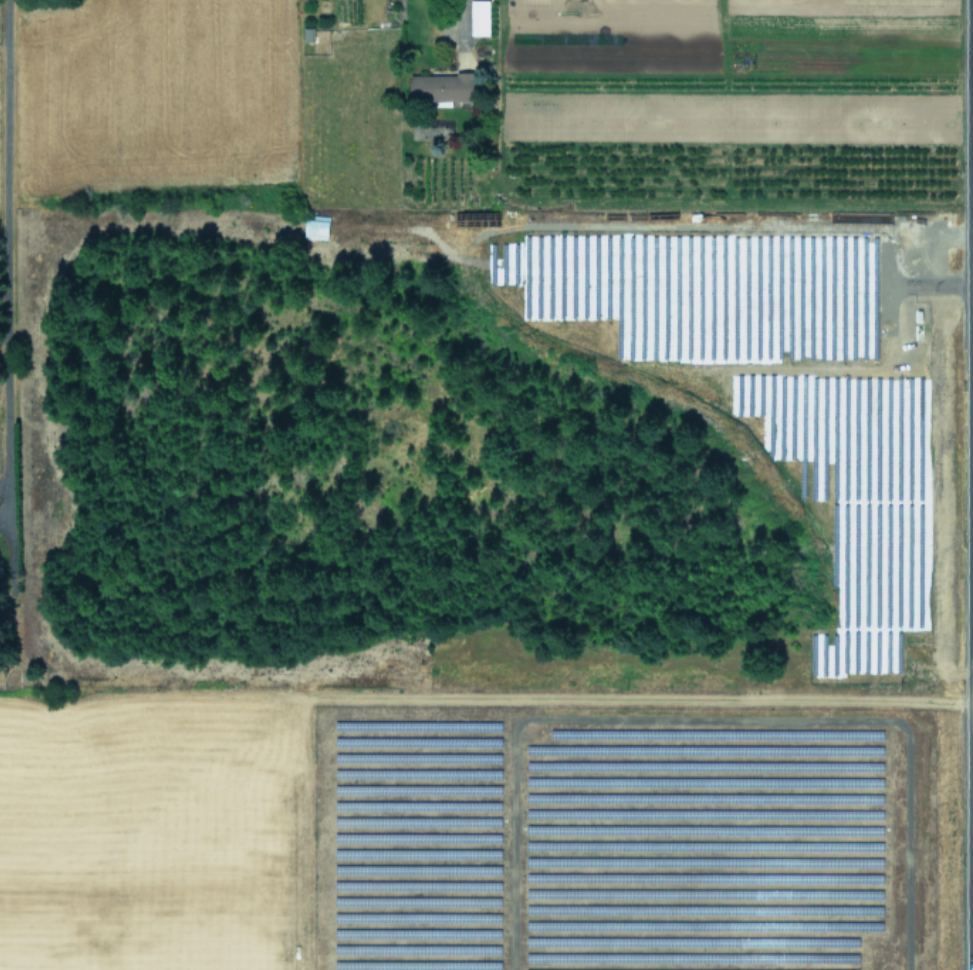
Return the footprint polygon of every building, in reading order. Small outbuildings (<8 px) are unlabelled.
[(471,35),(489,35),(489,0),(471,0),(471,35)] [(410,101),(475,100),(475,73),(409,74),(410,101)] [(305,238),(328,238),(328,215),(305,215),(305,238)]
